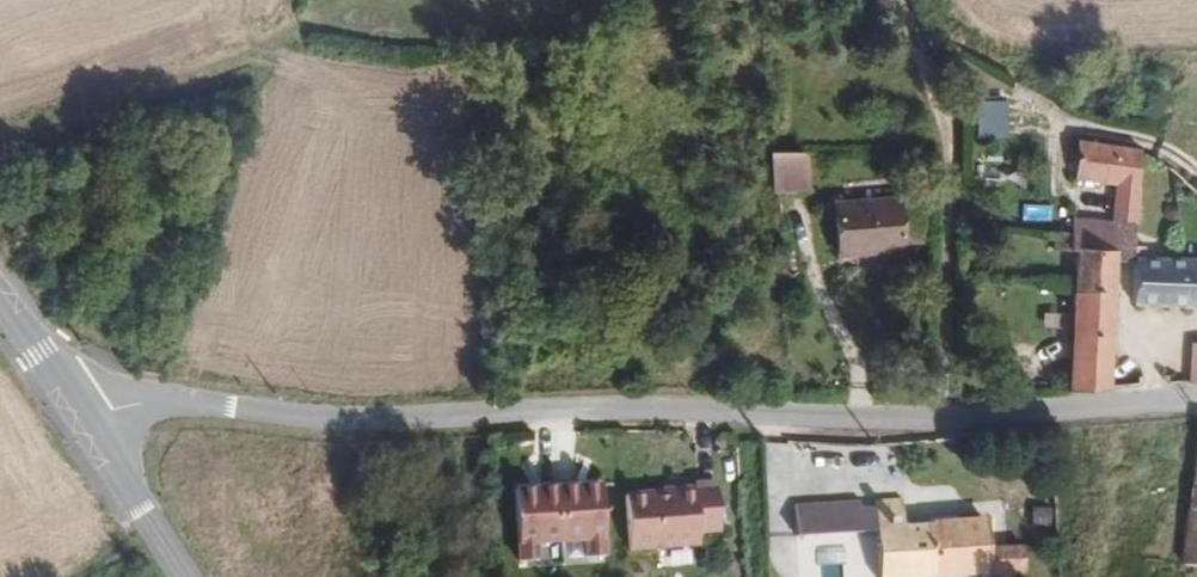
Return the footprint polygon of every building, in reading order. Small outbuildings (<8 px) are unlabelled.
[(1125,256),(1124,151),(1055,149),(1054,189),(1093,189),(1094,229),(1082,229),(1082,257),(1101,257),(1125,256)] [(793,190),(794,153),(763,152),(762,189),(793,190)] [(883,254),(884,213),(884,207),(819,207),(819,260),(883,261),(883,254)] [(901,255),(902,213),(884,213),(883,254),(901,255)] [(1101,388),(1101,257),(1082,257),(1082,229),(1054,229),(1052,260),(1059,260),(1059,388),(1101,388)] [(1125,256),(1125,302),(1196,303),(1196,255),(1125,256)] [(748,523),(745,477),(727,477),(721,484),(657,486),(659,540),(727,538),(727,524),(748,523)] [(601,547),(599,480),(517,482),(519,549),(601,547)] [(988,519),(905,524),(904,500),(799,507),(802,544),(878,539),(880,576),(916,576),(1019,570),(1017,547),(990,549),(988,519)] [(1032,504),(1031,526),(1050,526),(1051,505),(1032,504)]
